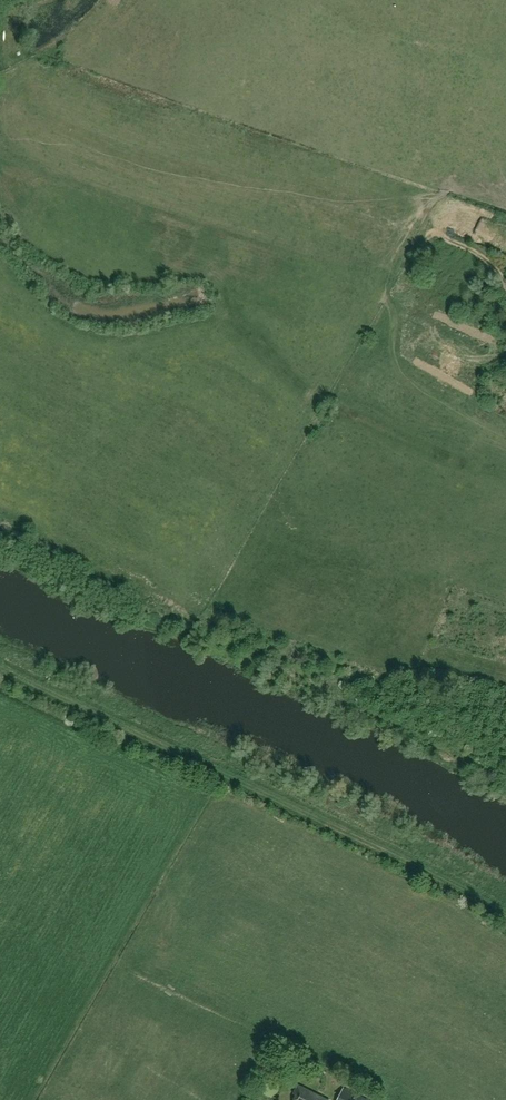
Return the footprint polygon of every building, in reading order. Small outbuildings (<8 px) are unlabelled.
[(298,1085),(293,1094),(297,1096),(295,1099),(327,1099),(298,1085)] [(351,1091),(347,1099),(369,1099),(351,1091)]
